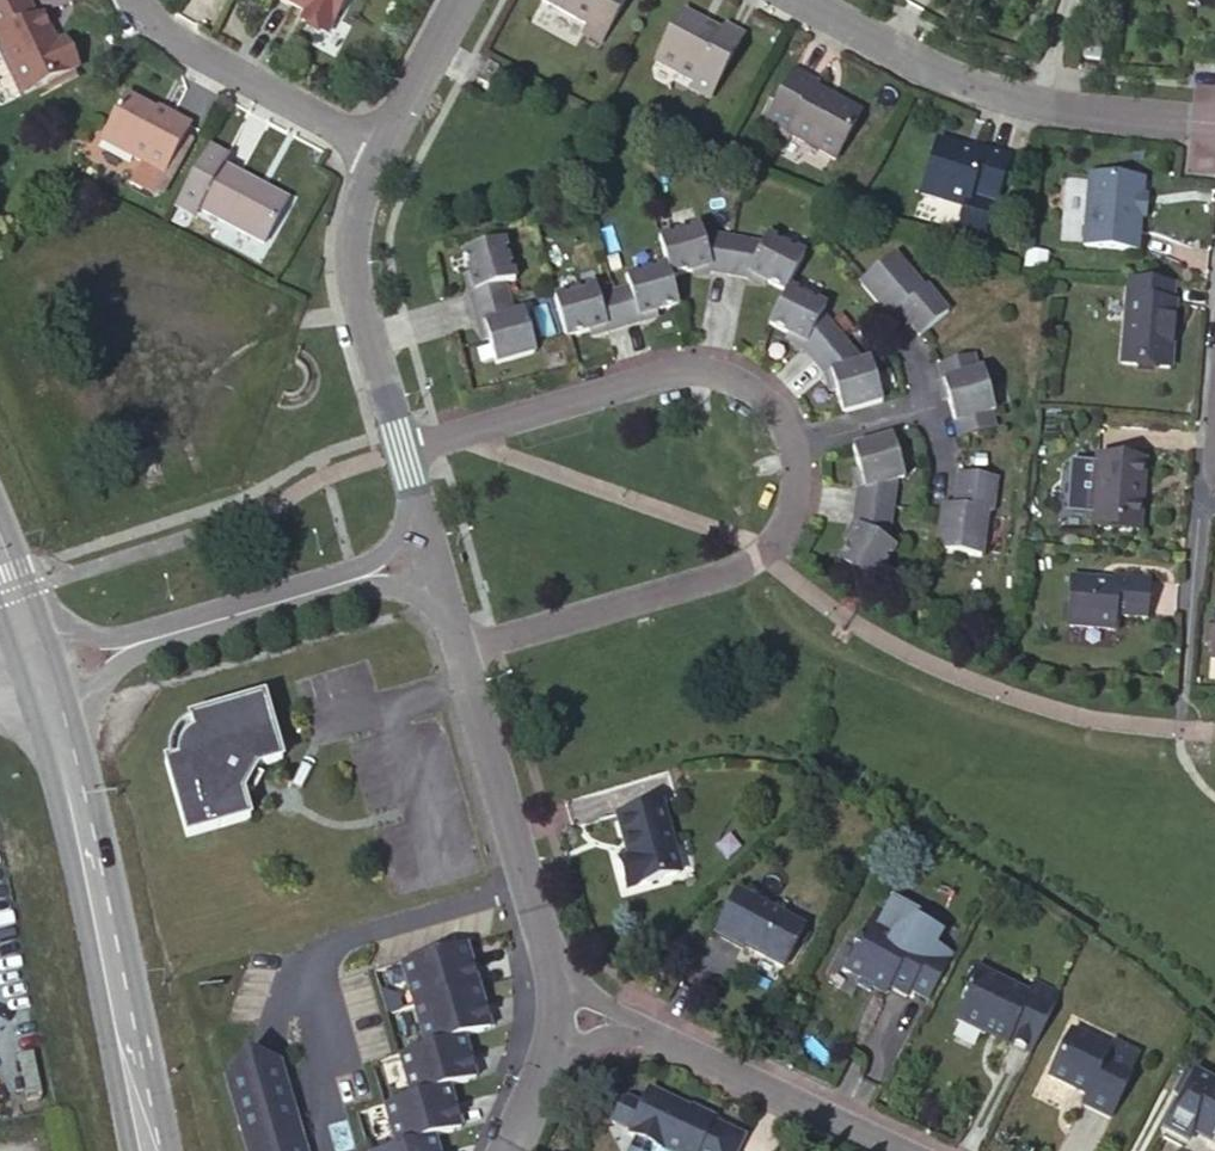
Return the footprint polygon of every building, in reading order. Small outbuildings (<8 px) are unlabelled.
[(34,98),(84,70),(69,43),(61,48),(45,19),(40,22),(27,0),(13,0),(0,7),(0,37),(34,98)] [(307,16),(303,23),(330,38),(350,0),(278,0),(307,16)] [(540,9),(584,31),(581,37),(600,47),(625,0),(545,0),(540,9)] [(680,18),(652,68),(691,89),(688,96),(707,105),(740,43),(723,33),(719,40),(706,33),(704,38),(695,33),(698,27),(680,18)] [(1082,46),(1081,59),(1099,61),(1100,48),(1082,46)] [(794,75),(765,127),(788,140),(834,165),(860,118),(834,104),(830,109),(822,105),(825,99),(813,92),(816,87),(794,75)] [(125,97),(101,141),(142,163),(130,184),(153,197),(156,191),(185,137),(191,127),(172,117),(170,121),(157,114),(125,97)] [(159,110),(157,114),(170,121),(172,117),(159,110)] [(788,140),(765,127),(761,132),(785,146),(788,140)] [(156,191),(161,194),(190,139),(185,137),(156,191)] [(943,140),(923,195),(967,210),(959,231),(983,240),(993,209),(996,210),(1014,160),(981,150),(978,157),(965,153),(966,149),(943,140)] [(194,214),(197,208),(264,242),(287,198),(221,164),(225,157),(209,149),(178,206),(194,214)] [(1143,254),(1145,223),(1147,201),(1148,183),(1100,179),(1100,184),(1094,189),(1093,198),(1099,203),(1098,222),(1092,221),(1089,250),(1143,254)] [(1147,201),(1145,223),(1153,224),(1155,201),(1147,201)] [(659,274),(663,286),(703,275),(704,280),(738,286),(740,281),(777,300),(780,294),(799,262),(762,241),(757,250),(694,245),(691,235),(650,246),(659,274)] [(498,247),(458,258),(470,298),(464,299),(473,333),(479,331),(490,371),(530,360),(518,318),(508,321),(499,290),(510,287),(498,247)] [(881,258),(848,288),(878,323),(887,315),(909,339),(937,315),(914,289),(910,291),(881,258)] [(548,305),(560,345),(599,334),(600,339),(634,329),(632,324),(672,313),(663,286),(659,274),(618,285),(621,296),(592,305),(589,293),(548,305)] [(1179,287),(1132,284),(1126,368),(1175,372),(1180,306),(1177,306),(1179,287)] [(777,300),(760,332),(797,351),(794,356),(816,382),(822,380),(833,420),(873,409),(861,367),(853,370),(812,322),(816,314),(780,294),(777,300)] [(961,362),(927,371),(944,428),(979,418),(983,417),(971,376),(966,377),(961,362)] [(979,418),(944,428),(948,444),(983,434),(979,418)] [(895,483),(883,442),(843,454),(855,493),(848,495),(844,530),(849,532),(828,568),(864,589),(886,553),(878,548),(886,485),(895,483)] [(1098,519),(1097,526),(1141,530),(1144,489),(1150,489),(1152,464),(1103,461),(1102,469),(1098,519)] [(1098,519),(1102,469),(1076,467),(1072,517),(1098,519)] [(987,481),(950,476),(946,509),(934,507),(929,553),(973,558),(979,514),(983,515),(987,481)] [(1141,530),(1097,526),(1096,534),(1146,537),(1150,489),(1144,489),(1141,530)] [(1075,583),(1071,631),(1121,636),(1122,621),(1153,623),(1156,585),(1123,582),(1123,586),(1075,583)] [(259,776),(261,774),(286,766),(269,703),(193,724),(194,727),(188,732),(184,736),(180,742),(177,749),(174,755),(172,762),(171,768),(168,769),(189,844),(252,826),(245,800),(246,799),(259,776)] [(267,781),(259,776),(246,799),(254,804),(267,781)] [(658,809),(618,821),(630,861),(618,865),(627,892),(679,877),(658,809)] [(742,893),(718,937),(747,953),(750,949),(789,971),(810,930),(742,893)] [(936,954),(913,941),(926,918),(895,901),(887,916),(868,949),(863,947),(848,974),(864,983),(861,988),(873,995),(876,990),(888,996),(891,990),(909,1000),(912,994),(932,1005),(946,977),(929,967),(936,954)] [(887,916),(882,913),(863,947),(868,949),(887,916)] [(406,965),(431,1049),(404,1057),(416,1099),(390,1106),(402,1148),(392,1150),(441,1150),(437,1138),(464,1131),(452,1088),(479,1080),(466,1038),(494,1030),(469,947),(406,965)] [(1002,1044),(1012,1049),(1015,1044),(1037,1056),(1067,1001),(1043,987),(1037,999),(986,971),(973,995),(976,1004),(964,1024),(992,1039),(1000,1036),(1005,1039),(1002,1044)] [(1090,1103),(1117,1119),(1138,1079),(1137,1079),(1112,1065),(1119,1053),(1080,1031),(1056,1076),(1093,1097),(1090,1103)] [(1015,1044),(1012,1049),(1035,1061),(1037,1056),(1015,1044)] [(1147,1061),(1122,1047),(1119,1053),(1112,1065),(1137,1079),(1147,1061)] [(250,1150),(306,1150),(281,1065),(250,1054),(229,1080),(250,1150)] [(1203,1076),(1171,1131),(1193,1142),(1198,1132),(1214,1141),(1214,1083),(1203,1076)] [(748,1135),(717,1120),(719,1117),(697,1106),(695,1110),(654,1089),(633,1133),(639,1136),(671,1150),(741,1150),(748,1135)] [(632,1150),(671,1150),(639,1136),(632,1150)]
